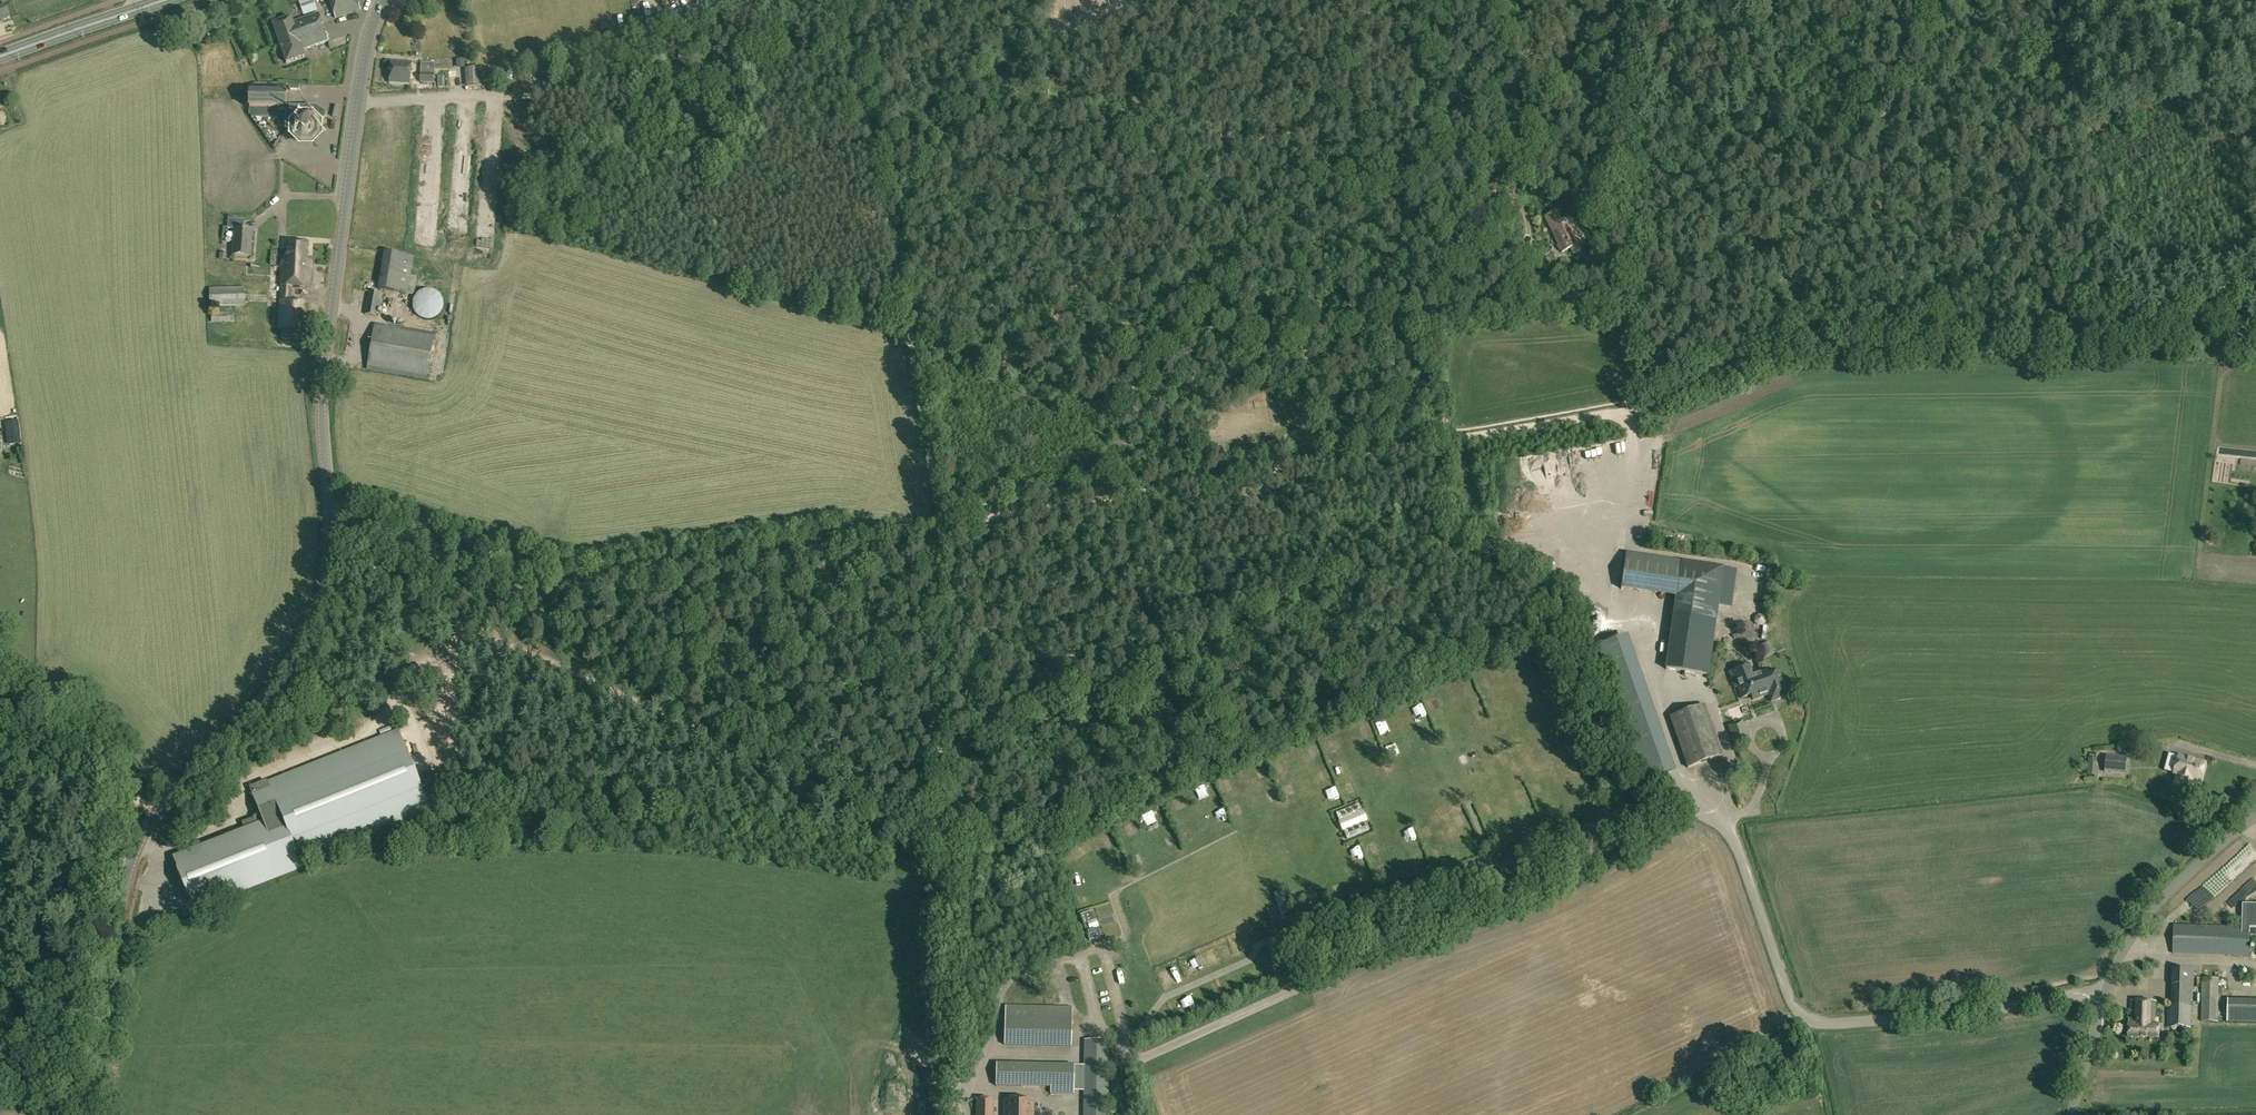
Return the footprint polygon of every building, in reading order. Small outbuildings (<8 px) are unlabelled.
[(358,0),(329,0),(336,18),(361,9),(358,0)] [(301,5),(304,15),(318,10),(315,1),(301,5)] [(2,24),(1,21),(10,18),(5,6),(0,8),(0,24),(2,24)] [(227,18),(233,24),(240,18),(235,13),(227,18)] [(318,13),(293,22),(291,17),(272,24),(286,62),(305,56),(302,50),(328,40),(318,13)] [(1569,18),(1553,38),(1560,43),(1575,23),(1569,18)] [(1566,47),(1562,56),(1570,60),(1574,51),(1566,47)] [(390,83),(411,83),(412,61),(390,61),(390,83)] [(421,83),(434,83),(435,68),(435,63),(424,63),(421,63),(421,67),(420,83),(421,83)] [(470,68),(470,74),(467,74),(468,86),(485,85),(484,73),(482,73),(482,68),(470,68)] [(250,94),(286,95),(287,86),(250,86),(250,94)] [(286,109),(286,95),(250,94),(250,108),(286,109)] [(316,109),(286,109),(286,127),(295,128),(295,129),(295,130),(296,131),(296,133),(297,134),(297,135),(298,136),(299,137),(300,138),(301,138),(302,139),(303,139),(305,139),(306,139),(307,139),(308,139),(310,138),(311,138),(312,137),(313,136),(314,135),(314,134),(315,133),(315,132),(316,131),(316,129),(316,128),(316,127),(320,126),(327,116),(316,109)] [(1564,219),(1563,220),(1558,210),(1544,217),(1558,245),(1556,246),(1559,251),(1560,250),(1561,253),(1569,249),(1573,256),(1581,251),(1578,245),(1580,244),(1571,227),(1568,228),(1564,219)] [(233,256),(251,257),(252,230),(244,230),(244,220),(228,219),(228,229),(234,229),(233,256)] [(307,259),(308,243),(287,242),(286,258),(282,258),(278,329),(282,329),(282,338),(302,339),(303,331),(307,331),(309,302),(291,301),(291,287),(310,287),(312,260),(307,259)] [(417,276),(410,275),(413,256),(386,252),(380,290),(407,294),(414,295),(417,276)] [(1534,267),(1551,262),(1549,256),(1543,258),(1542,255),(1531,259),(1534,267)] [(209,288),(210,306),(246,306),(245,287),(209,288)] [(440,314),(441,313),(442,312),(443,311),(443,309),(444,307),(444,306),(444,305),(444,304),(444,303),(444,302),(443,301),(443,300),(443,299),(442,298),(442,297),(441,295),(440,294),(439,293),(438,292),(437,292),(436,291),(435,290),(433,290),(431,289),(429,289),(427,289),(426,289),(424,290),(423,290),(422,291),(421,291),(419,292),(418,293),(418,294),(417,294),(416,295),(415,296),(414,298),(414,299),(413,301),(413,303),(413,304),(413,305),(413,306),(413,308),(414,309),(414,310),(414,311),(415,312),(416,314),(417,315),(418,316),(419,317),(420,318),(422,318),(423,319),(425,320),(426,320),(428,320),(429,320),(431,320),(432,320),(433,319),(436,318),(437,317),(438,317),(439,316),(440,314)] [(366,315),(376,316),(380,292),(370,291),(366,315)] [(1555,295),(1556,308),(1561,308),(1561,304),(1567,304),(1566,294),(1555,295)] [(234,322),(234,312),(212,313),(212,322),(234,322)] [(426,379),(434,334),(375,324),(367,369),(426,379)] [(21,443),(18,421),(6,423),(9,445),(21,443)] [(1517,534),(1517,544),(1532,544),(1532,534),(1517,534)] [(1723,567),(1626,553),(1621,589),(1675,597),(1673,613),(1665,669),(1708,675),(1723,567)] [(1658,637),(1667,635),(1665,628),(1656,630),(1658,637)] [(1619,639),(1597,646),(1646,782),(1667,775),(1619,639)] [(1787,696),(1784,688),(1778,672),(1767,676),(1765,671),(1752,676),(1750,667),(1739,671),(1743,679),(1735,682),(1741,699),(1751,695),(1753,700),(1760,697),(1768,694),(1771,702),(1787,696)] [(1670,717),(1688,768),(1722,755),(1704,705),(1670,717)] [(1487,724),(1492,722),(1486,708),(1481,711),(1487,724)] [(428,805),(408,755),(398,729),(267,781),(250,787),(252,794),(251,795),(257,810),(253,819),(243,823),(244,829),(176,856),(197,909),(301,868),(299,863),(428,805)] [(1519,735),(1511,738),(1516,748),(1524,744),(1519,735)] [(1320,745),(1310,750),(1316,763),(1326,759),(1320,745)] [(2172,769),(2177,753),(2172,752),(2167,767),(2172,769)] [(2105,772),(2125,775),(2127,758),(2107,756),(2105,772)] [(2179,757),(2174,774),(2177,775),(2175,784),(2190,788),(2193,780),(2200,782),(2205,764),(2179,757)] [(2096,776),(2097,763),(2096,763),(2096,758),(2089,758),(2087,776),(2096,776)] [(1679,768),(1669,772),(1673,779),(1682,775),(1679,768)] [(1229,784),(1223,786),(1227,800),(1233,798),(1229,784)] [(1204,803),(1214,798),(1209,787),(1198,792),(1204,803)] [(1290,787),(1284,789),(1289,800),(1295,798),(1290,787)] [(1524,804),(1532,800),(1527,788),(1518,792),(1524,804)] [(1340,789),(1330,792),(1333,803),(1343,800),(1340,789)] [(1275,804),(1284,800),(1279,791),(1271,795),(1275,804)] [(1359,804),(1336,814),(1339,822),(1338,822),(1342,832),(1343,831),(1347,839),(1370,830),(1366,822),(1367,821),(1363,812),(1362,813),(1359,804)] [(1244,820),(1244,809),(1235,810),(1235,820),(1244,820)] [(1145,820),(1149,828),(1160,822),(1156,814),(1145,820)] [(1137,825),(1128,829),(1133,839),(1142,835),(1137,825)] [(1423,832),(1426,842),(1432,840),(1429,830),(1423,832)] [(1168,840),(1171,850),(1181,848),(1179,837),(1168,840)] [(1361,863),(1368,862),(1364,848),(1358,849),(1361,863)] [(2243,904),(2242,928),(2174,925),(2173,954),(2248,956),(2249,942),(2255,942),(2255,905),(2243,904)] [(1080,913),(1086,932),(1089,940),(1099,937),(1091,909),(1080,913)] [(2192,986),(2193,986),(2194,970),(2173,969),(2172,1006),(2168,1006),(2167,1027),(2190,1028),(2192,986)] [(2202,978),(2202,1022),(2218,1022),(2219,978),(2202,978)] [(1299,987),(1300,996),(1311,996),(1310,986),(1299,987)] [(2255,1020),(2255,995),(2228,995),(2229,1021),(2255,1020)] [(2155,1026),(2155,1019),(2156,1002),(2131,1001),(2130,1019),(2129,1019),(2129,1025),(2128,1037),(2158,1038),(2159,1026),(2155,1026)] [(1072,1047),(1072,1040),(1072,1014),(1054,1014),(1054,1007),(1036,1006),(1036,1013),(1031,1013),(1031,1006),(1006,1006),(1005,1045),(1072,1047)] [(1083,1114),(1108,1114),(1109,1040),(1084,1040),(1083,1114)] [(1074,1065),(996,1063),(996,1086),(1051,1088),(1050,1094),(1073,1095),(1074,1065)] [(993,1100),(977,1099),(977,1114),(993,1114),(993,1100)] [(1033,1100),(1004,1100),(1004,1114),(1033,1114),(1033,1100)]
